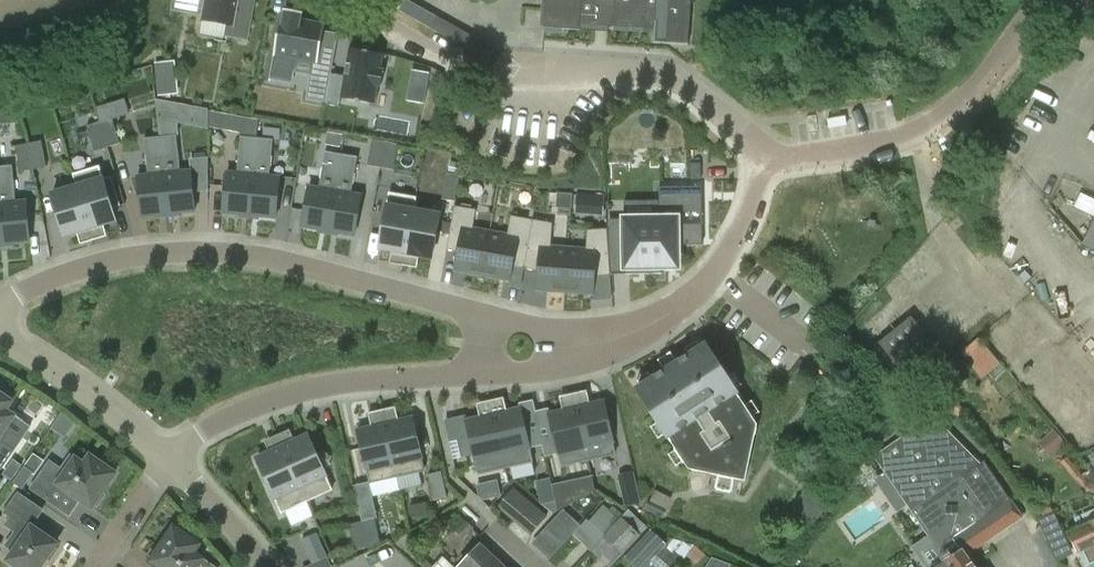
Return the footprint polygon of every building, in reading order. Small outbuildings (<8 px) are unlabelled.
[(188,12),(204,14),(203,20),(228,25),(227,35),(247,39),(254,0),(190,0),(188,12)] [(399,9),(405,0),(384,0),(399,9)] [(691,0),(546,0),(544,28),(579,31),(579,25),(644,30),(644,33),(654,34),(654,43),(688,45),(691,0)] [(420,3),(413,16),(465,42),(471,30),(420,3)] [(334,58),(319,55),(325,24),(300,20),(302,13),(285,10),(283,17),(281,16),(269,81),(271,82),(272,76),(289,79),(293,58),(317,63),(313,83),(329,86),(334,58)] [(487,61),(494,49),(475,39),(468,50),(487,61)] [(366,47),(348,44),(338,102),(371,108),(375,86),(379,86),(382,70),(378,69),(381,54),(366,51),(366,47)] [(160,94),(182,93),(181,60),(159,60),(160,94)] [(409,85),(427,88),(429,73),(412,70),(409,85)] [(260,130),(261,114),(212,113),(211,128),(260,130)] [(112,118),(100,122),(107,148),(120,144),(112,118)] [(95,152),(107,148),(100,122),(87,126),(95,152)] [(328,132),(326,144),(340,146),(342,135),(328,132)] [(161,137),(168,215),(195,213),(191,171),(181,172),(177,136),(161,137)] [(142,218),(168,215),(161,137),(144,139),(148,175),(138,176),(142,218)] [(250,217),(257,139),(241,137),(237,173),(227,172),(223,214),(250,217)] [(273,140),(257,139),(250,217),(276,219),(280,177),(270,176),(273,140)] [(367,166),(380,168),(385,142),(372,139),(367,166)] [(29,144),(34,170),(47,167),(42,141),(29,144)] [(398,144),(385,142),(380,168),(394,170),(398,144)] [(21,172),(34,170),(29,144),(16,146),(21,172)] [(329,233),(341,155),(325,153),(319,189),(309,187),(303,228),(329,233)] [(358,158),(341,155),(329,233),(355,237),(362,195),(352,194),(358,158)] [(3,245),(30,243),(26,201),(16,202),(13,165),(0,167),(0,208),(3,245)] [(77,188),(78,188),(90,228),(115,220),(103,180),(99,168),(78,174),(73,175),(77,188)] [(460,176),(447,173),(442,200),(455,202),(460,176)] [(625,220),(612,220),(613,246),(625,246),(626,274),(662,274),(662,267),(678,267),(677,245),(703,245),(703,224),(683,225),(683,213),(702,212),(702,187),(662,188),(659,188),(659,201),(659,219),(625,220)] [(65,236),(90,228),(78,188),(77,188),(52,195),(65,236)] [(414,212),(417,199),(390,194),(380,248),(406,253),(414,212)] [(454,272),(482,276),(490,232),(473,229),(476,211),(454,207),(446,250),(457,252),(454,272)] [(414,212),(406,253),(432,258),(440,216),(414,212)] [(507,235),(490,232),(482,276),(510,282),(512,268),(524,270),(533,221),(511,217),(507,235)] [(1080,246),(1093,252),(1093,217),(1080,246)] [(533,221),(524,270),(538,272),(537,290),(565,292),(568,249),(551,247),(552,224),(533,221)] [(607,229),(587,230),(586,250),(568,249),(565,292),(593,295),(595,276),(610,276),(607,229)] [(903,376),(936,349),(911,318),(878,344),(903,376)] [(1000,364),(979,338),(960,353),(982,379),(984,378),(990,373),(1000,364)] [(706,346),(677,365),(637,390),(689,469),(745,482),(757,425),(706,346)] [(2,470),(15,450),(4,442),(10,434),(5,431),(14,417),(6,411),(11,402),(0,394),(0,469),(2,470)] [(615,455),(603,401),(576,407),(588,461),(615,455)] [(588,461),(576,407),(549,413),(561,467),(588,461)] [(533,462),(520,408),(493,414),(505,468),(533,462)] [(505,468),(493,414),(466,420),(470,438),(457,441),(461,458),(474,455),(478,474),(505,468)] [(385,424),(397,478),(424,472),(421,459),(422,459),(412,417),(385,424)] [(966,557),(1023,518),(1010,499),(984,462),(980,464),(933,417),(874,457),(946,563),(940,566),(973,566),(966,557)] [(371,484),(397,478),(385,424),(358,430),(367,471),(368,471),(371,484)] [(283,448),(307,502),(312,500),(332,491),(327,479),(308,437),(283,448)] [(307,502),(283,448),(257,460),(276,502),(277,502),(282,513),(302,504),(302,505),(307,502)] [(31,490),(70,516),(81,500),(92,508),(95,504),(98,507),(106,496),(102,493),(116,474),(114,473),(116,470),(105,462),(103,465),(90,457),(84,465),(76,460),(66,473),(50,462),(31,490)] [(34,473),(25,467),(13,483),(23,490),(34,473)] [(637,471),(622,473),(626,505),(641,503),(637,471)] [(447,498),(441,472),(428,475),(434,501),(447,498)] [(596,472),(540,483),(545,506),(600,495),(596,472)] [(831,501),(809,485),(793,508),(815,523),(831,501)] [(531,535),(548,516),(514,487),(497,506),(531,535)] [(54,549),(57,545),(46,537),(49,532),(36,522),(43,511),(18,494),(5,513),(21,525),(6,547),(14,553),(8,561),(17,566),(42,566),(47,560),(50,562),(58,551),(54,549)] [(649,501),(645,510),(663,519),(667,510),(649,501)] [(604,535),(619,519),(604,505),(589,521),(604,535)] [(563,510),(546,528),(559,541),(577,522),(563,510)] [(603,537),(623,555),(641,534),(621,516),(619,519),(604,535),(603,537)] [(381,545),(375,519),(349,525),(355,551),(381,545)] [(1068,533),(1077,554),(1083,551),(1089,565),(1093,563),(1093,521),(1068,533)] [(194,554),(200,546),(187,537),(190,534),(179,526),(176,530),(174,528),(161,548),(158,545),(150,556),(154,559),(151,562),(158,566),(198,566),(202,560),(194,554)] [(624,554),(638,566),(645,566),(667,544),(650,528),(624,554)] [(651,562),(657,566),(676,566),(684,559),(667,544),(651,562)] [(481,545),(460,566),(504,566),(481,545)] [(707,566),(730,566),(731,564),(712,558),(707,566)]
